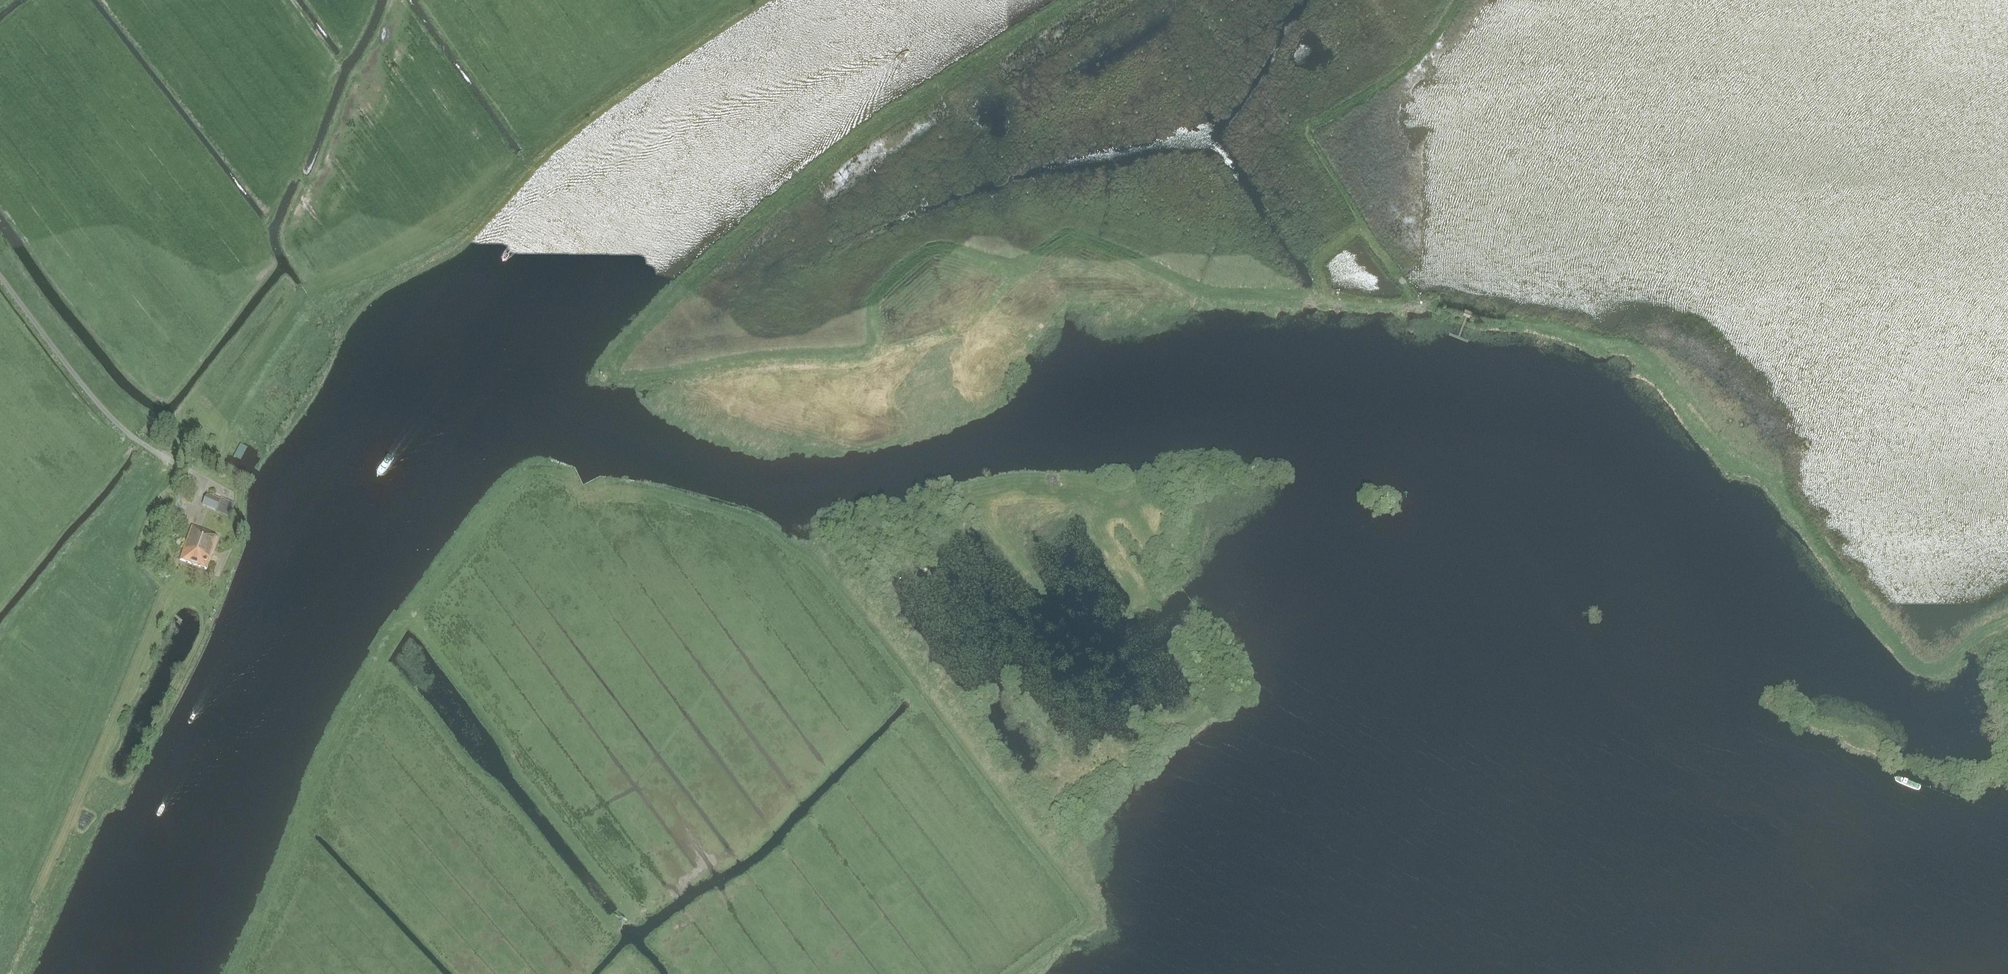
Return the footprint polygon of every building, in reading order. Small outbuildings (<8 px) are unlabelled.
[(1473,312),(1465,309),(1463,314),(1471,317),(1473,312)] [(239,441),(233,455),(243,459),(249,445),(239,441)] [(228,516),(233,505),(207,494),(203,505),(228,516)] [(211,559),(218,538),(210,535),(210,534),(192,527),(179,560),(206,570),(210,562),(208,561),(209,558),(211,559)]
